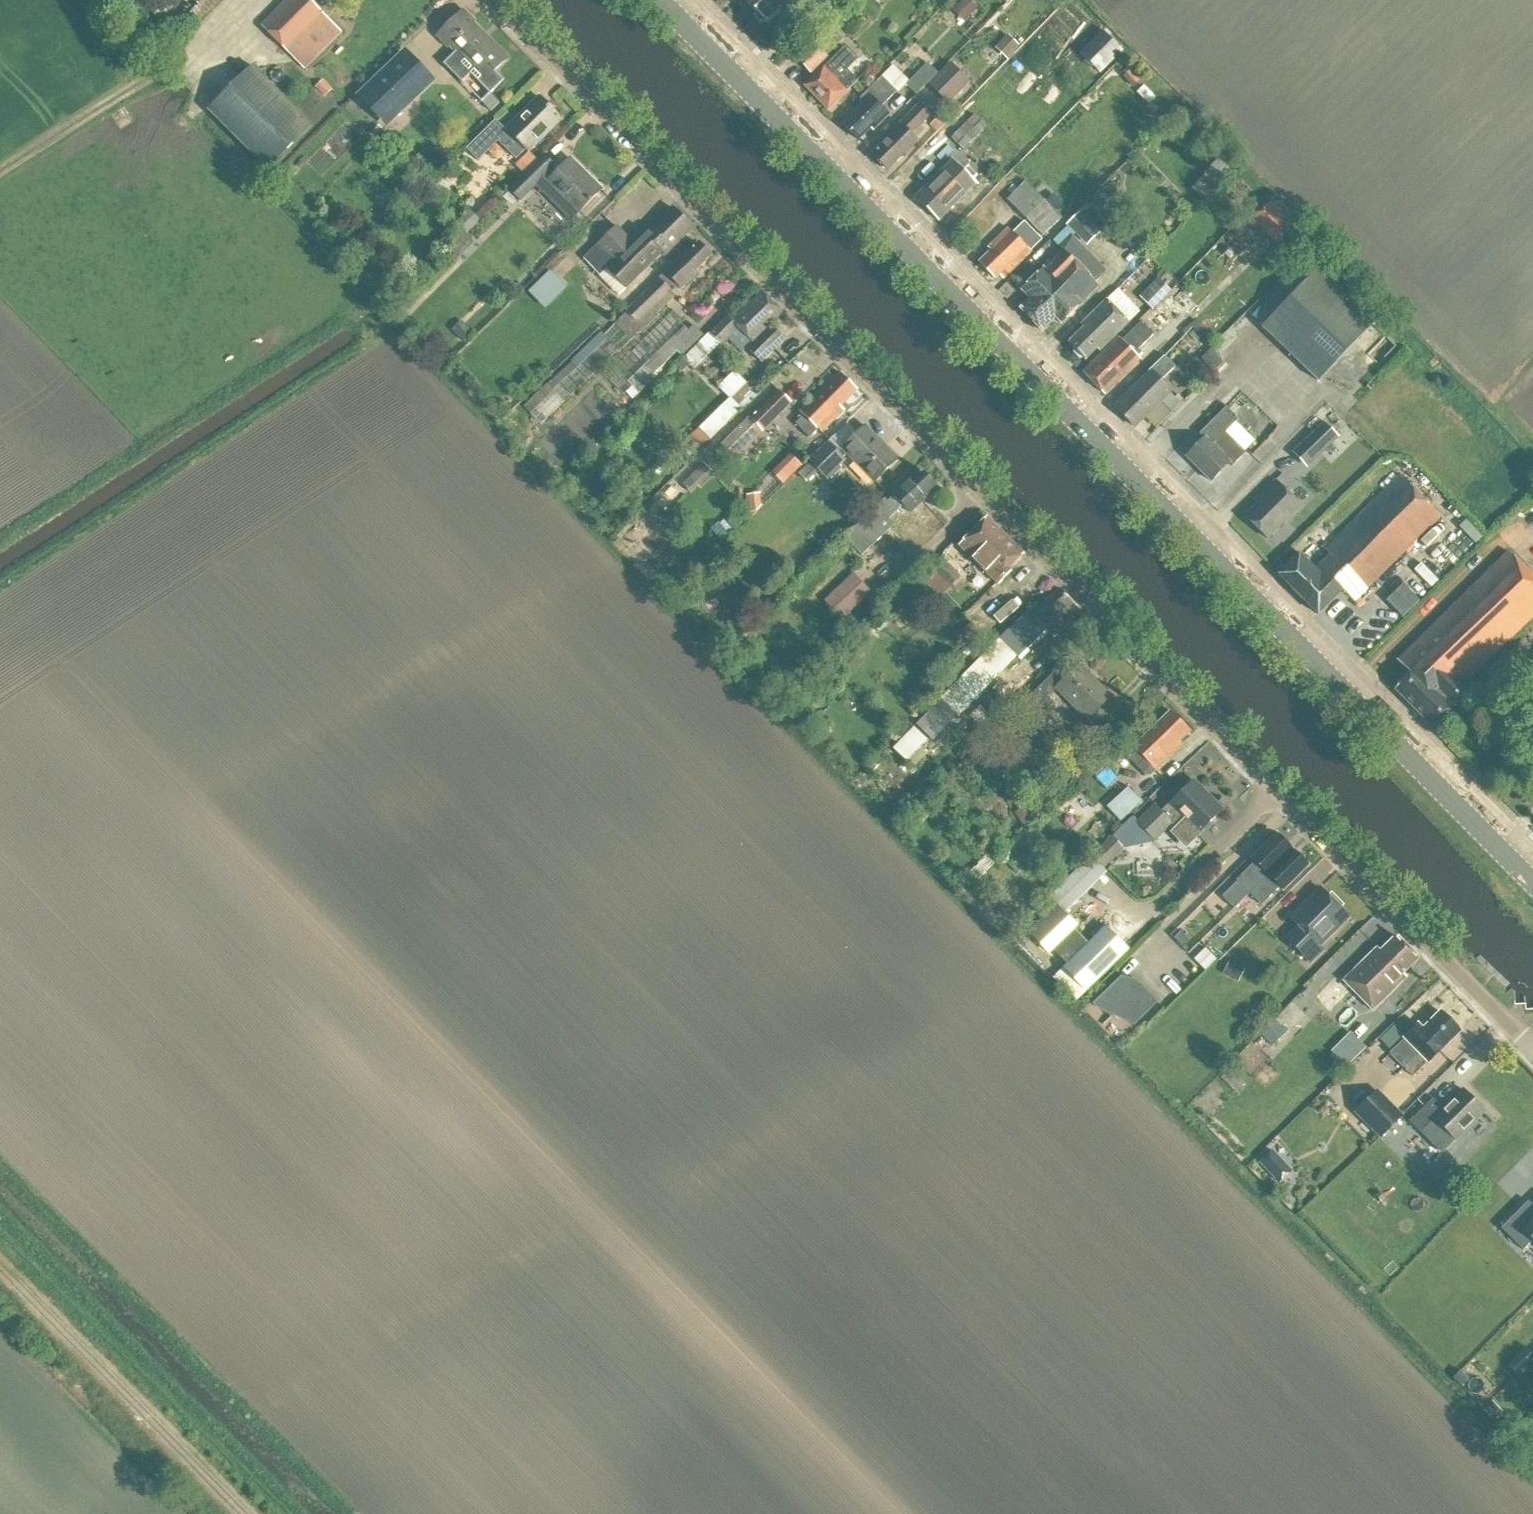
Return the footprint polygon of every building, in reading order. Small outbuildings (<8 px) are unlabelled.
[(180,4),(177,0),(157,0),(148,9),(161,22),(180,4)] [(261,26),(305,70),(342,34),(317,9),(326,0),(287,0),(261,26)] [(755,10),(755,11),(756,12),(756,18),(761,24),(767,23),(768,24),(792,0),(745,0),(755,10)] [(978,9),(969,0),(964,0),(953,11),(964,23),(978,9)] [(464,10),(437,36),(448,48),(450,46),(456,52),(443,64),(462,83),(470,74),(489,93),(480,102),(481,103),(504,81),(494,71),(507,58),(473,24),(475,21),(464,10)] [(1080,54),(1101,74),(1123,52),(1103,31),(1080,54)] [(1010,57),(1024,45),(1014,32),(999,44),(1010,57)] [(835,51),(820,37),(797,59),(814,77),(805,86),(829,111),(858,82),(848,71),(858,60),(844,46),(831,59),(829,57),(835,51)] [(948,105),(970,84),(949,63),(928,85),(948,105)] [(928,64),(907,86),(917,95),(938,74),(928,64)] [(313,126),(253,66),(208,110),(268,171),(313,126)] [(410,93),(389,71),(388,70),(362,95),(385,119),(411,94),(410,93)] [(1134,89),(1141,82),(1131,71),(1123,77),(1134,89)] [(861,99),(865,103),(843,125),(859,141),(876,123),(879,126),(890,114),(883,106),(898,92),(882,76),(861,99)] [(324,98),(332,91),(323,81),(315,88),(324,98)] [(1155,103),(1157,101),(1144,86),(1137,93),(1148,105),(1149,107),(1154,102),(1155,103)] [(539,97),(506,130),(496,121),(483,134),(496,147),(509,134),(528,152),(561,119),(539,97)] [(1153,115),(1162,106),(1157,101),(1155,103),(1154,102),(1149,107),(1148,105),(1146,107),(1153,115)] [(415,103),(395,122),(403,130),(423,111),(415,103)] [(881,144),(883,145),(873,155),(888,171),(903,156),(905,158),(914,149),(911,147),(917,141),(911,135),(930,115),(919,104),(881,144)] [(941,129),(950,139),(973,117),(963,107),(941,129)] [(936,132),(950,118),(944,112),(930,126),(936,132)] [(963,151),(985,129),(973,117),(950,139),(963,151)] [(476,172),(497,150),(484,136),(462,158),(476,172)] [(570,159),(559,170),(543,154),(507,190),(521,203),(543,181),(576,214),(601,191),(570,159)] [(915,198),(938,222),(939,221),(976,184),(953,161),(915,198)] [(450,186),(457,178),(451,171),(443,179),(450,186)] [(1208,172),(1192,189),(1204,201),(1220,183),(1208,172)] [(1130,187),(1142,185),(1140,174),(1128,175),(1130,187)] [(1043,237),(1061,220),(1025,183),(1007,201),(1043,237)] [(1294,227),(1270,203),(1252,221),(1276,245),(1294,227)] [(665,255),(692,228),(671,208),(652,228),(650,226),(633,243),(617,227),(583,260),(600,277),(608,269),(627,288),(662,253),(665,255)] [(465,236),(480,221),(470,211),(455,226),(465,236)] [(1068,226),(1090,248),(1101,237),(1079,215),(1068,226)] [(1003,279),(1031,252),(1030,250),(1041,240),(1024,224),(1013,235),(1007,229),(987,248),(990,251),(978,263),(994,279),(998,275),(1003,279)] [(699,273),(696,270),(710,256),(697,243),(687,254),(685,252),(664,272),(665,274),(615,324),(631,341),(642,329),(638,324),(651,310),(656,315),(675,296),(671,292),(677,285),(682,290),(699,273)] [(1098,286),(1097,286),(1061,250),(1021,290),(1030,299),(1020,310),(1042,331),(1055,317),(1061,323),(1098,286)] [(532,288),(548,305),(571,284),(555,267),(532,288)] [(1319,382),(1373,325),(1317,271),(1262,328),(1319,382)] [(1158,279),(1140,298),(1153,311),(1172,293),(1158,279)] [(760,293),(731,321),(726,317),(709,334),(722,346),(738,329),(752,343),(747,349),(761,363),(783,341),(769,327),(782,314),(760,293)] [(695,307),(696,300),(691,296),(684,298),(683,305),(688,309),(695,307)] [(1100,352),(1127,324),(1105,301),(1082,325),(1084,327),(1068,343),(1073,348),(1072,353),(1078,358),(1082,357),(1085,360),(1096,349),(1100,352)] [(463,343),(473,333),(462,321),(452,331),(463,343)] [(1104,394),(1139,359),(1143,355),(1139,351),(1153,336),(1141,324),(1122,343),(1118,339),(1083,374),(1104,394)] [(698,342),(703,336),(693,326),(688,332),(698,342)] [(638,394),(656,377),(654,375),(657,371),(674,355),(677,353),(682,358),(698,342),(688,332),(684,327),(627,383),(638,394)] [(577,369),(607,339),(604,336),(601,332),(576,356),(577,357),(571,363),(577,369)] [(708,335),(686,357),(693,364),(696,361),(699,364),(718,345),(708,335)] [(1211,350),(1201,359),(1214,373),(1224,363),(1211,350)] [(1150,373),(1115,407),(1135,427),(1161,403),(1170,393),(1161,384),(1176,369),(1165,358),(1150,373)] [(711,441),(758,395),(735,372),(720,388),(731,399),(700,429),(711,441)] [(839,406),(856,391),(838,373),(799,411),(804,417),(797,424),(809,437),(818,428),(821,432),(843,410),(839,406)] [(541,425),(564,402),(547,384),(523,407),(530,414),(541,425)] [(780,392),(751,420),(763,432),(792,404),(780,392)] [(1172,414),(1181,405),(1175,398),(1170,393),(1161,403),(1172,414)] [(1246,454),(1226,434),(1238,421),(1226,409),(1199,435),(1204,440),(1186,458),(1211,483),(1229,465),(1233,468),(1246,454)] [(1293,453),(1308,468),(1340,438),(1324,422),(1293,453)] [(759,436),(746,423),(716,452),(729,465),(759,436)] [(897,460),(865,427),(837,454),(827,444),(808,462),(810,463),(819,472),(826,479),(844,461),(842,459),(846,455),(874,483),(897,460)] [(775,470),(788,482),(806,462),(793,450),(775,470)] [(807,484),(819,472),(810,463),(798,475),(807,484)] [(701,490),(715,476),(704,464),(690,478),(701,490)] [(921,472),(888,503),(885,500),(876,508),(875,508),(844,539),(862,558),(895,526),(889,521),(903,507),(910,515),(921,504),(919,503),(936,487),(921,472)] [(1355,601),(1438,520),(1438,515),(1400,477),(1337,538),(1338,538),(1325,551),(1329,556),(1314,570),(1299,555),(1278,576),(1318,615),(1344,590),(1355,601)] [(1268,540),(1301,507),(1275,481),(1254,503),(1257,506),(1245,517),(1268,540)] [(1024,556),(988,519),(959,547),(998,587),(1011,575),(1008,571),(1024,556)] [(1471,692),(1465,686),(1532,618),(1532,578),(1507,551),(1396,661),(1410,675),(1395,690),(1432,729),(1471,692)] [(941,591),(956,575),(941,560),(926,576),(941,591)] [(854,575),(825,602),(842,620),(871,593),(854,575)] [(1080,613),(1058,591),(1033,617),(1027,611),(995,643),(1014,662),(1017,659),(1020,662),(1047,633),(1054,640),(1080,613)] [(984,655),(969,669),(983,684),(998,670),(984,655)] [(1080,666),(1064,681),(1055,672),(1029,699),(1026,696),(1018,705),(1030,718),(1039,709),(1045,715),(1054,705),(1048,699),(1056,692),(1087,723),(1112,698),(1080,666)] [(944,695),(963,714),(980,697),(961,678),(944,695)] [(914,708),(924,698),(914,688),(904,697),(914,708)] [(1190,733),(1171,714),(1126,758),(1146,777),(1151,777),(1180,748),(1177,746),(1190,733)] [(896,745),(911,760),(933,739),(918,723),(896,745)] [(1194,783),(1168,808),(1171,811),(1165,817),(1154,806),(1136,823),(1155,843),(1173,825),(1173,824),(1178,819),(1196,837),(1222,812),(1194,783)] [(1107,808),(1121,822),(1142,802),(1128,787),(1107,808)] [(1025,831),(1039,822),(1028,805),(1014,814),(1025,831)] [(1125,850),(1112,836),(1091,856),(1105,870),(1125,850)] [(1249,894),(1292,851),(1283,843),(1283,840),(1281,837),(1277,837),(1276,836),(1251,860),(1254,863),(1236,882),(1238,884),(1223,899),(1233,908),(1248,894),(1249,894)] [(1300,859),(1292,851),(1249,894),(1251,896),(1247,900),(1254,906),(1257,903),(1261,907),(1280,889),(1282,891),(1307,866),(1305,864),(1305,861),(1303,859),(1300,859)] [(1307,908),(1292,922),(1301,931),(1289,942),(1310,963),(1322,951),(1317,946),(1325,937),(1328,937),(1335,930),(1335,928),(1336,927),(1329,920),(1338,911),(1350,923),(1352,922),(1320,889),(1304,905),(1307,908)] [(1052,952),(1066,966),(1088,945),(1074,930),(1077,927),(1056,905),(1027,934),(1048,955),(1052,952)] [(1086,992),(1128,951),(1105,928),(1088,945),(1066,966),(1063,969),(1086,992)] [(1183,947),(1190,940),(1181,932),(1174,939),(1183,947)] [(1396,938),(1380,952),(1377,949),(1343,982),(1372,1011),(1406,978),(1403,975),(1418,960),(1396,938)] [(1194,960),(1205,972),(1216,960),(1205,949),(1194,960)] [(1239,983),(1245,969),(1229,962),(1222,975),(1239,983)] [(1157,1003),(1137,981),(1121,978),(1092,1005),(1096,1008),(1133,1025),(1157,1003)] [(1322,1000),(1331,1009),(1350,990),(1341,981),(1322,1000)] [(1418,1026),(1405,1039),(1389,1055),(1404,1069),(1420,1054),(1428,1062),(1459,1031),(1441,1013),(1423,1031),(1418,1026)] [(1259,1034),(1272,1047),(1286,1032),(1273,1020),(1259,1034)] [(1354,1028),(1334,1048),(1351,1064),(1371,1044),(1354,1028)] [(1404,1117),(1378,1090),(1354,1113),(1381,1140),(1404,1117)] [(1410,1122),(1442,1153),(1455,1140),(1456,1141),(1484,1112),(1463,1090),(1443,1110),(1433,1099),(1410,1122)] [(1274,1180),(1292,1172),(1286,1157),(1267,1165),(1274,1180)] [(1428,1183),(1418,1173),(1407,1184),(1418,1195),(1428,1183)] [(1501,1229),(1523,1251),(1532,1241),(1532,1242),(1532,1215),(1531,1217),(1522,1208),(1501,1229)] [(1508,1365),(1518,1375),(1532,1360),(1532,1355),(1526,1348),(1508,1365)] [(1492,1421),(1502,1412),(1493,1403),(1484,1412),(1492,1421)]
